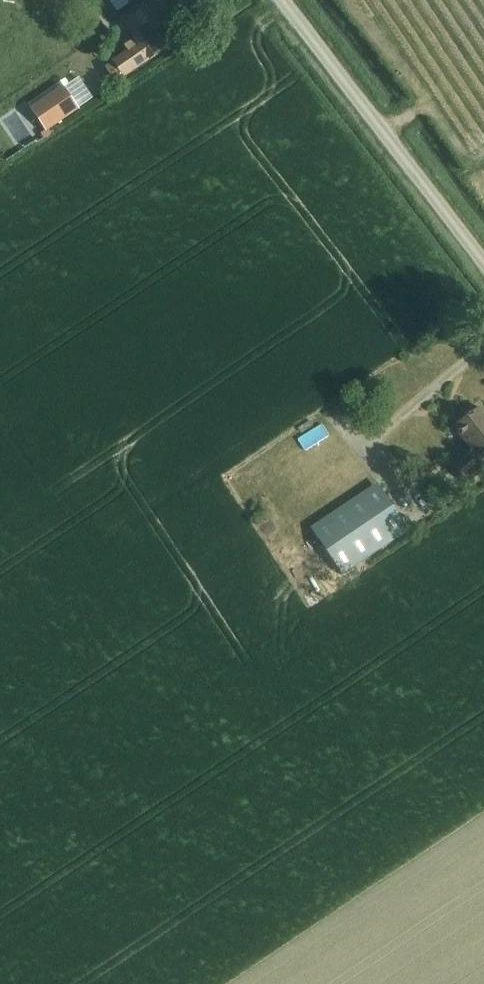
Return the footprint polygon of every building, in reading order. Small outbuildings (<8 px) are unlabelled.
[(113,62),(105,68),(115,82),(179,38),(155,4),(125,24),(136,40),(126,46),(129,51),(113,62)] [(61,87),(29,108),(45,133),(77,112),(61,87)] [(483,469),(483,413),(479,407),(460,422),(477,444),(452,463),(467,483),(483,469)] [(381,490),(316,534),(316,533),(315,534),(338,569),(339,569),(339,568),(404,525),(405,525),(381,489),(381,490)]
